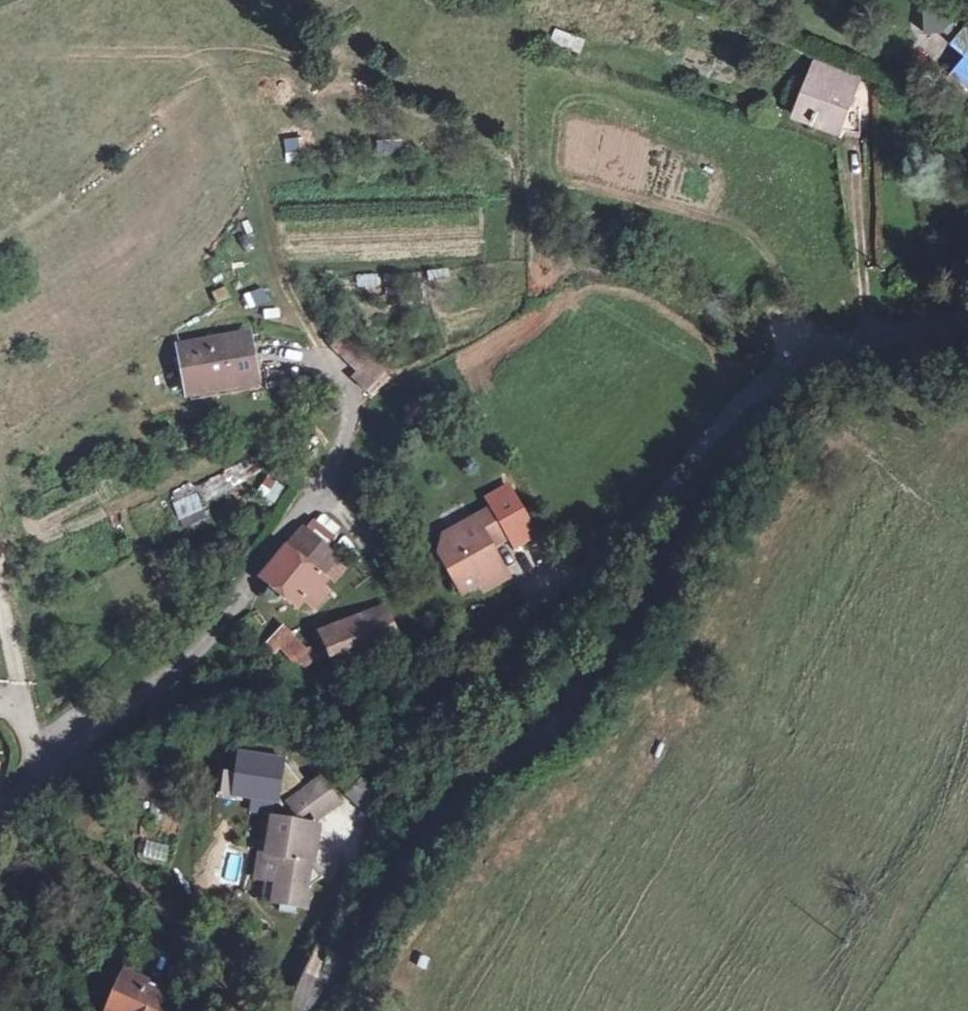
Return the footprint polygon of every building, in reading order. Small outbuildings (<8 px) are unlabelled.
[(933,4),(925,13),(927,33),(950,31),(959,39),(955,43),(967,55),(967,28),(966,28),(964,31),(954,22),(955,21),(954,3),(933,4)] [(585,40),(557,30),(553,41),(580,51),(585,40)] [(953,73),(967,87),(967,57),(953,73)] [(858,81),(817,64),(797,115),(839,132),(841,128),(850,102),(858,81)] [(301,136),(283,138),(286,163),(304,161),(301,136)] [(350,289),(378,288),(378,275),(349,276),(350,289)] [(243,292),(246,308),(267,303),(263,288),(243,292)] [(387,366),(348,328),(332,344),(357,373),(353,378),(365,389),(387,366)] [(247,335),(182,347),(190,393),(255,381),(247,335)] [(249,453),(238,469),(250,478),(261,461),(249,453)] [(275,504),(284,485),(264,476),(255,496),(275,504)] [(180,521),(204,510),(191,482),(167,493),(180,521)] [(509,538),(492,509),(451,533),(457,544),(450,547),(440,553),(463,594),(480,585),(484,591),(508,578),(491,548),(509,538)] [(316,524),(306,536),(321,548),(330,536),(316,524)] [(306,536),(300,531),(263,577),(300,607),(305,601),(314,609),(327,593),(321,588),(317,585),(323,578),(336,561),(321,548),(306,536)] [(457,544),(451,533),(444,536),(450,547),(457,544)] [(326,581),(323,578),(317,585),(321,588),(326,581)] [(400,643),(384,606),(382,608),(384,613),(323,639),(328,651),(315,656),(310,651),(306,648),(285,628),(267,647),(276,654),(280,649),(294,661),(307,665),(315,659),(323,674),(400,643)] [(276,789),(284,768),(250,755),(242,777),(276,789)] [(362,811),(379,791),(361,776),(344,796),(362,811)] [(338,803),(320,778),(288,804),(298,817),(308,809),(317,819),(338,803)] [(318,827),(272,820),(271,828),(263,881),(262,882),(274,884),(272,902),(280,903),(280,910),(295,913),(297,906),(305,907),(308,888),(323,877),(321,875),(320,875),(312,865),(318,827)] [(255,879),(263,881),(271,828),(263,827),(255,879)] [(146,843),(141,857),(169,868),(174,854),(146,843)] [(134,971),(137,960),(125,957),(121,967),(134,971)] [(137,960),(134,971),(121,967),(113,994),(125,998),(121,1010),(178,1010),(190,978),(137,960)]
